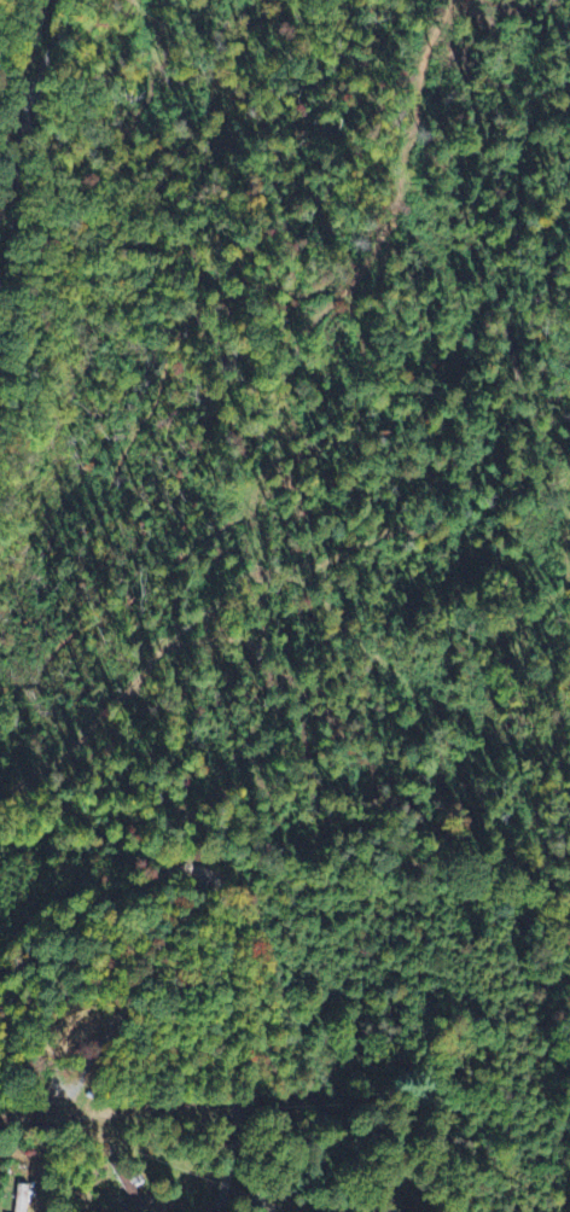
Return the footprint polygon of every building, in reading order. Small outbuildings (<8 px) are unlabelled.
[(15,1186),(13,1211),(24,1211),(26,1186),(15,1186)]
